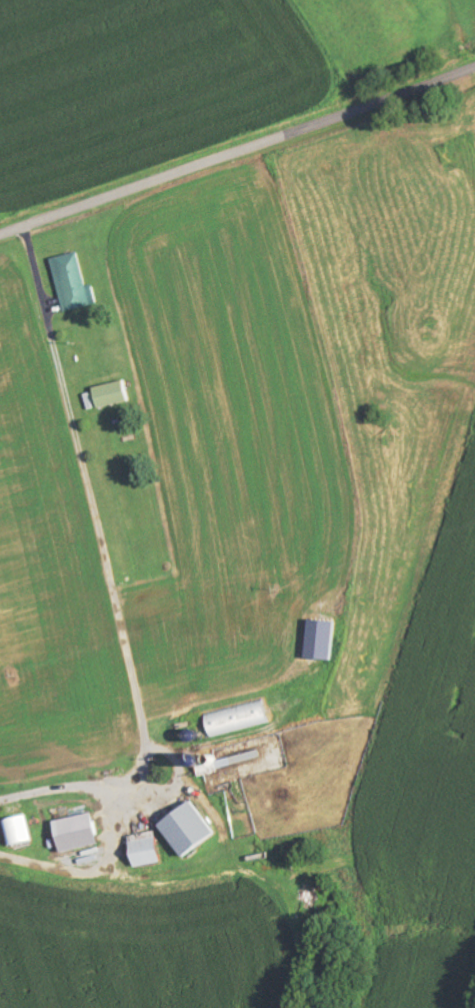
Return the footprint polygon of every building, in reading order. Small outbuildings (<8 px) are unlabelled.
[(90,306),(77,253),(50,260),(62,313),(90,306)] [(128,401),(123,381),(92,388),(96,409),(128,401)] [(269,723),(264,699),(204,712),(209,736),(269,723)] [(183,858),(217,837),(196,803),(162,825),(183,858)] [(54,822),(61,853),(100,844),(93,814),(54,822)] [(1,822),(7,848),(30,843),(25,817),(1,822)] [(162,862),(156,831),(130,836),(136,867),(162,862)]
